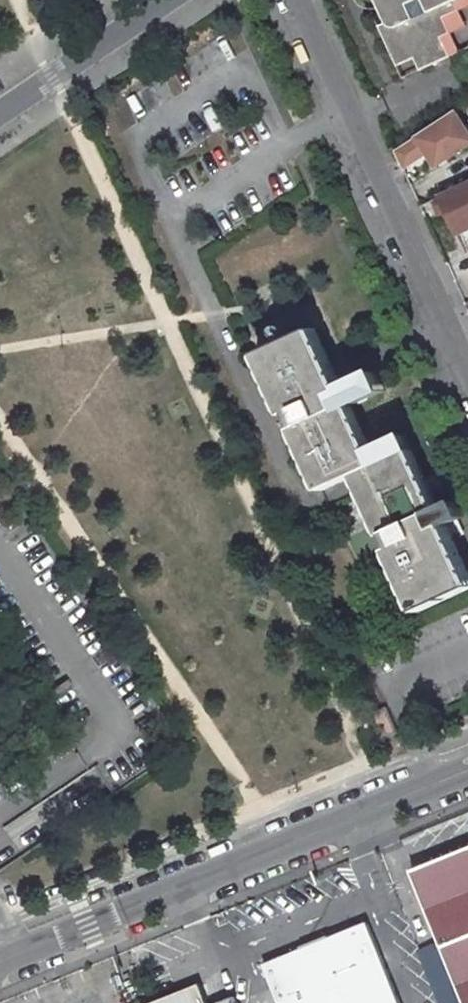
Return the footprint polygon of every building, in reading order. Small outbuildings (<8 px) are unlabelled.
[(384,2),(381,5),(379,5),(386,21),(378,25),(398,65),(415,57),(421,69),(451,54),(441,34),(451,30),(444,15),(458,8),(454,0),(385,0),(384,2)] [(419,135),(426,145),(433,147),(440,142),(450,156),(467,144),(467,127),(456,110),(419,135)] [(408,142),(395,152),(403,167),(429,150),(439,163),(450,156),(440,142),(433,147),(426,145),(419,135),(408,142)] [(433,196),(451,234),(457,232),(467,227),(467,181),(433,196)] [(457,232),(466,253),(467,252),(467,227),(457,232)] [(276,332),(275,334),(275,335),(276,339),(280,340),(283,340),(286,338),(287,336),(287,332),(283,329),(281,328),(277,329),(276,332)] [(322,493),(356,477),(358,481),(419,613),(467,590),(467,577),(452,542),(445,527),(455,523),(463,519),(456,503),(438,512),(431,497),(425,482),(404,437),(379,449),(386,463),(376,467),(369,453),(349,408),(355,405),(356,406),(383,393),(375,374),(350,386),(348,387),(348,388),(341,392),(334,377),(313,332),(258,357),(322,493)] [(344,373),(334,377),(341,392),(348,388),(348,387),(350,386),(344,373)] [(379,449),(369,453),(376,467),(386,463),(379,449)] [(434,478),(425,482),(431,497),(441,493),(434,478)] [(455,523),(445,527),(452,542),(461,537),(455,523)] [(415,871),(467,1002),(467,850),(415,871)] [(260,968),(274,1002),(389,1002),(359,928),(260,968)] [(151,1002),(204,1002),(197,985),(151,1002)]
